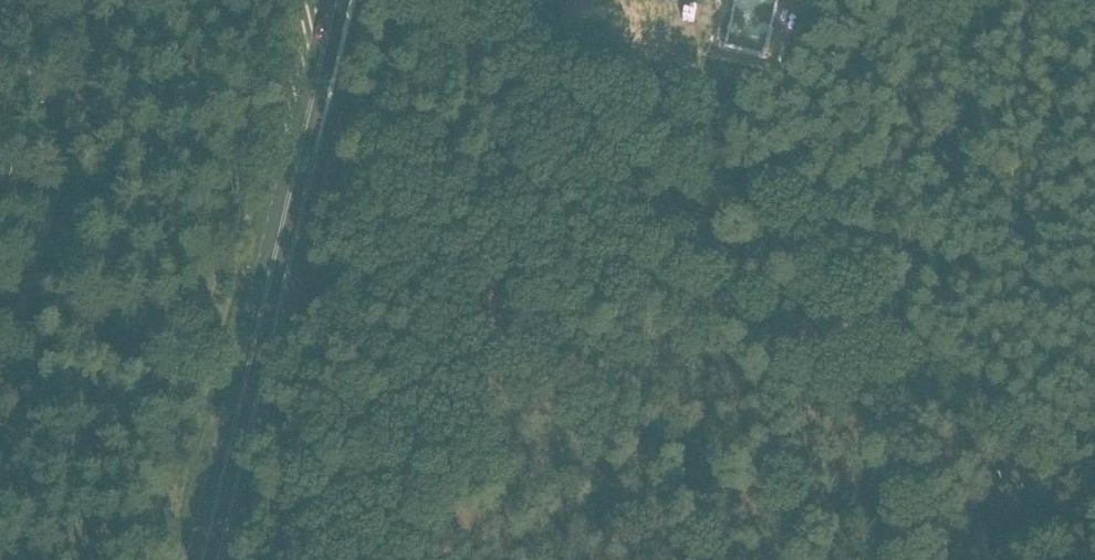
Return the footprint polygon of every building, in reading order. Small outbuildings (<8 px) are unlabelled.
[(727,32),(722,30),(722,32),(725,33),(723,42),(720,41),(719,43),(725,44),(724,46),(721,58),(736,62),(735,62),(762,69),(764,57),(765,57),(766,54),(765,54),(768,44),(770,45),(776,21),(774,21),(774,20),(773,20),(774,13),(775,14),(776,13),(776,10),(776,9),(778,0),(735,0),(727,32)] [(583,43),(573,54),(582,63),(592,52),(583,43)]
